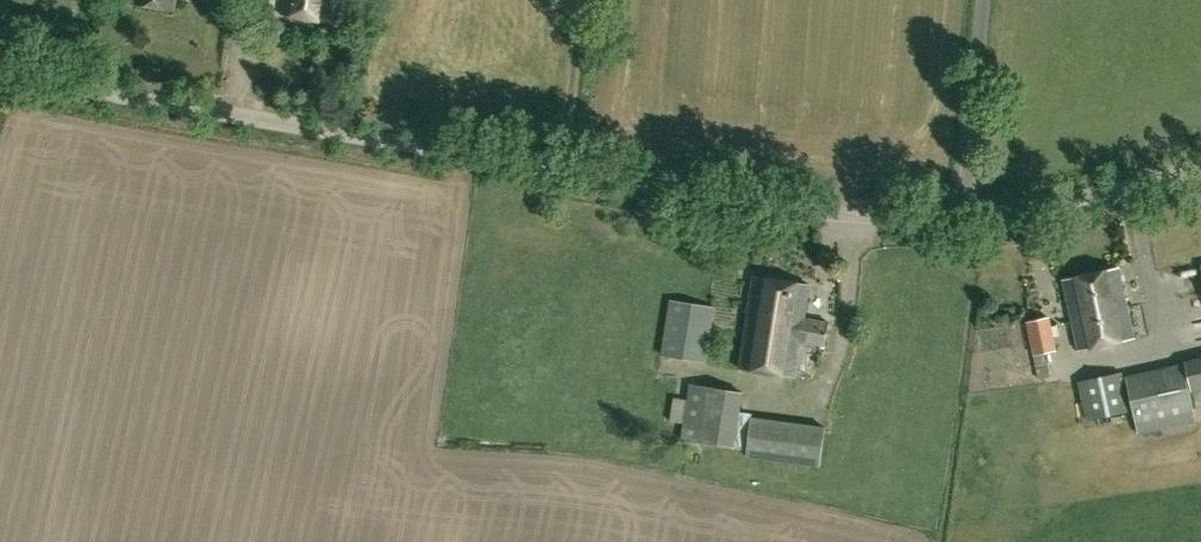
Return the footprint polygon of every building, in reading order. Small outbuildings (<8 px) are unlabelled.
[(136,3),(174,9),(175,0),(137,0),(136,3)] [(256,11),(273,13),(276,0),(258,0),(256,11)] [(329,22),(333,0),(282,0),(280,14),(329,22)] [(1119,268),(1063,280),(1078,349),(1134,338),(1119,268)] [(753,275),(738,367),(795,376),(800,341),(824,345),(828,322),(804,318),(810,285),(753,275)] [(713,307),(671,300),(662,355),(705,362),(713,307)] [(1033,355),(1034,355),(1039,380),(1050,377),(1046,353),(1057,351),(1049,317),(1027,322),(1033,355)] [(1127,376),(1134,410),(1139,432),(1195,420),(1196,407),(1200,406),(1200,358),(1183,362),(1183,364),(1127,376)] [(1122,371),(1077,382),(1086,420),(1131,410),(1122,371)] [(752,412),(741,411),(744,392),(688,383),(681,441),(733,447),(733,449),(747,450),(746,459),(821,468),(827,426),(752,415),(752,412)]
